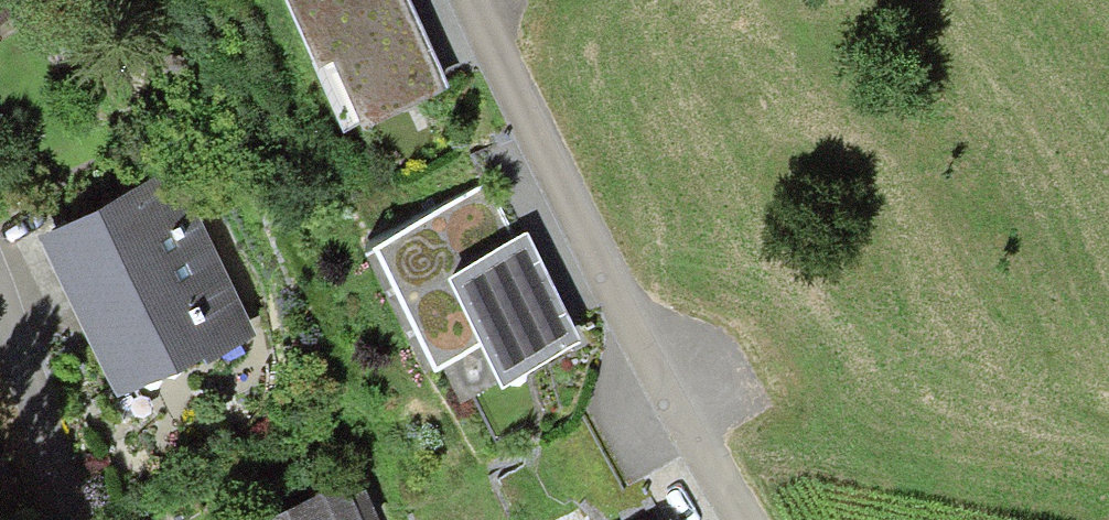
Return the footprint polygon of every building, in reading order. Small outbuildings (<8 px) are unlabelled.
[(344,131),(430,93),(390,0),(287,0),(344,131)] [(168,186),(44,246),(113,387),(237,328),(168,186)] [(473,202),(370,264),(458,409),(498,385),(501,389),(573,345),(514,248),(505,253),(473,202)] [(293,519),(346,519),(337,500),(293,519)]
